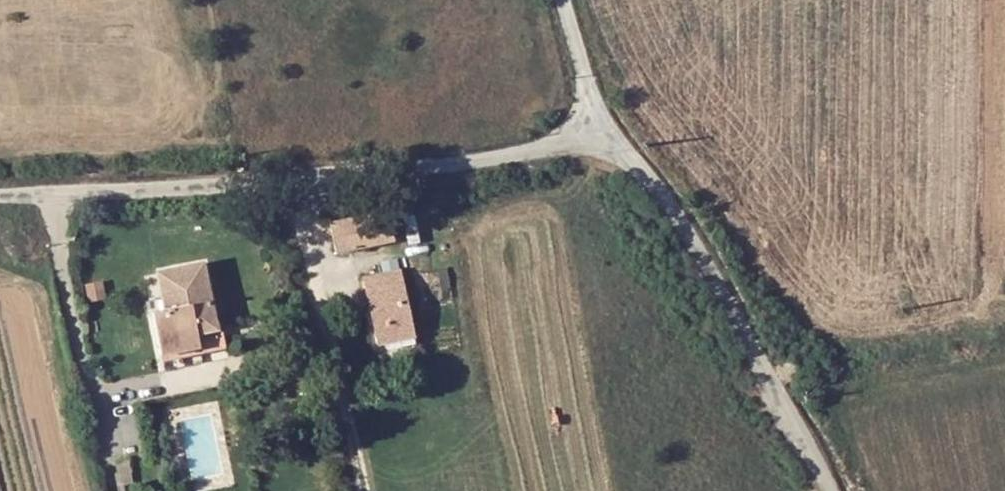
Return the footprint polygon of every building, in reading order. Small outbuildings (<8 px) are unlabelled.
[(394,241),(388,210),(330,222),(337,253),(394,241)] [(173,270),(192,350),(201,349),(197,328),(217,324),(205,264),(173,270)] [(192,350),(173,270),(159,272),(166,310),(154,312),(163,356),(192,350)] [(377,343),(414,336),(401,270),(363,278),(370,308),(377,343)] [(217,324),(197,328),(201,349),(222,344),(217,324)] [(798,369),(793,360),(783,365),(788,375),(798,369)]
